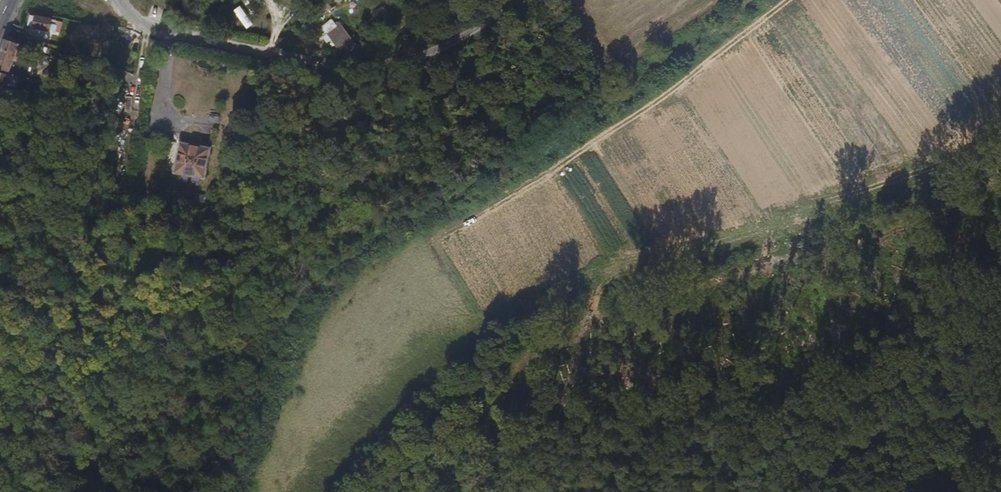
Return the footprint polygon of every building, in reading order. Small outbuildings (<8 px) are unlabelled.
[(37,20),(28,19),(25,32),(34,34),(37,20)] [(37,20),(34,34),(48,37),(51,23),(37,20)] [(355,42),(339,20),(325,31),(341,53),(355,42)] [(55,39),(58,25),(51,23),(48,37),(55,39)] [(5,83),(13,87),(15,82),(23,84),(26,75),(19,73),(20,67),(12,64),(17,50),(4,47),(0,59),(0,97),(5,83)] [(127,64),(126,70),(112,68),(110,78),(133,82),(136,66),(127,64)] [(28,105),(16,113),(25,123),(35,115),(28,105)] [(16,113),(11,107),(6,111),(20,128),(25,123),(16,113)] [(211,149),(181,144),(176,173),(206,178),(211,149)]
